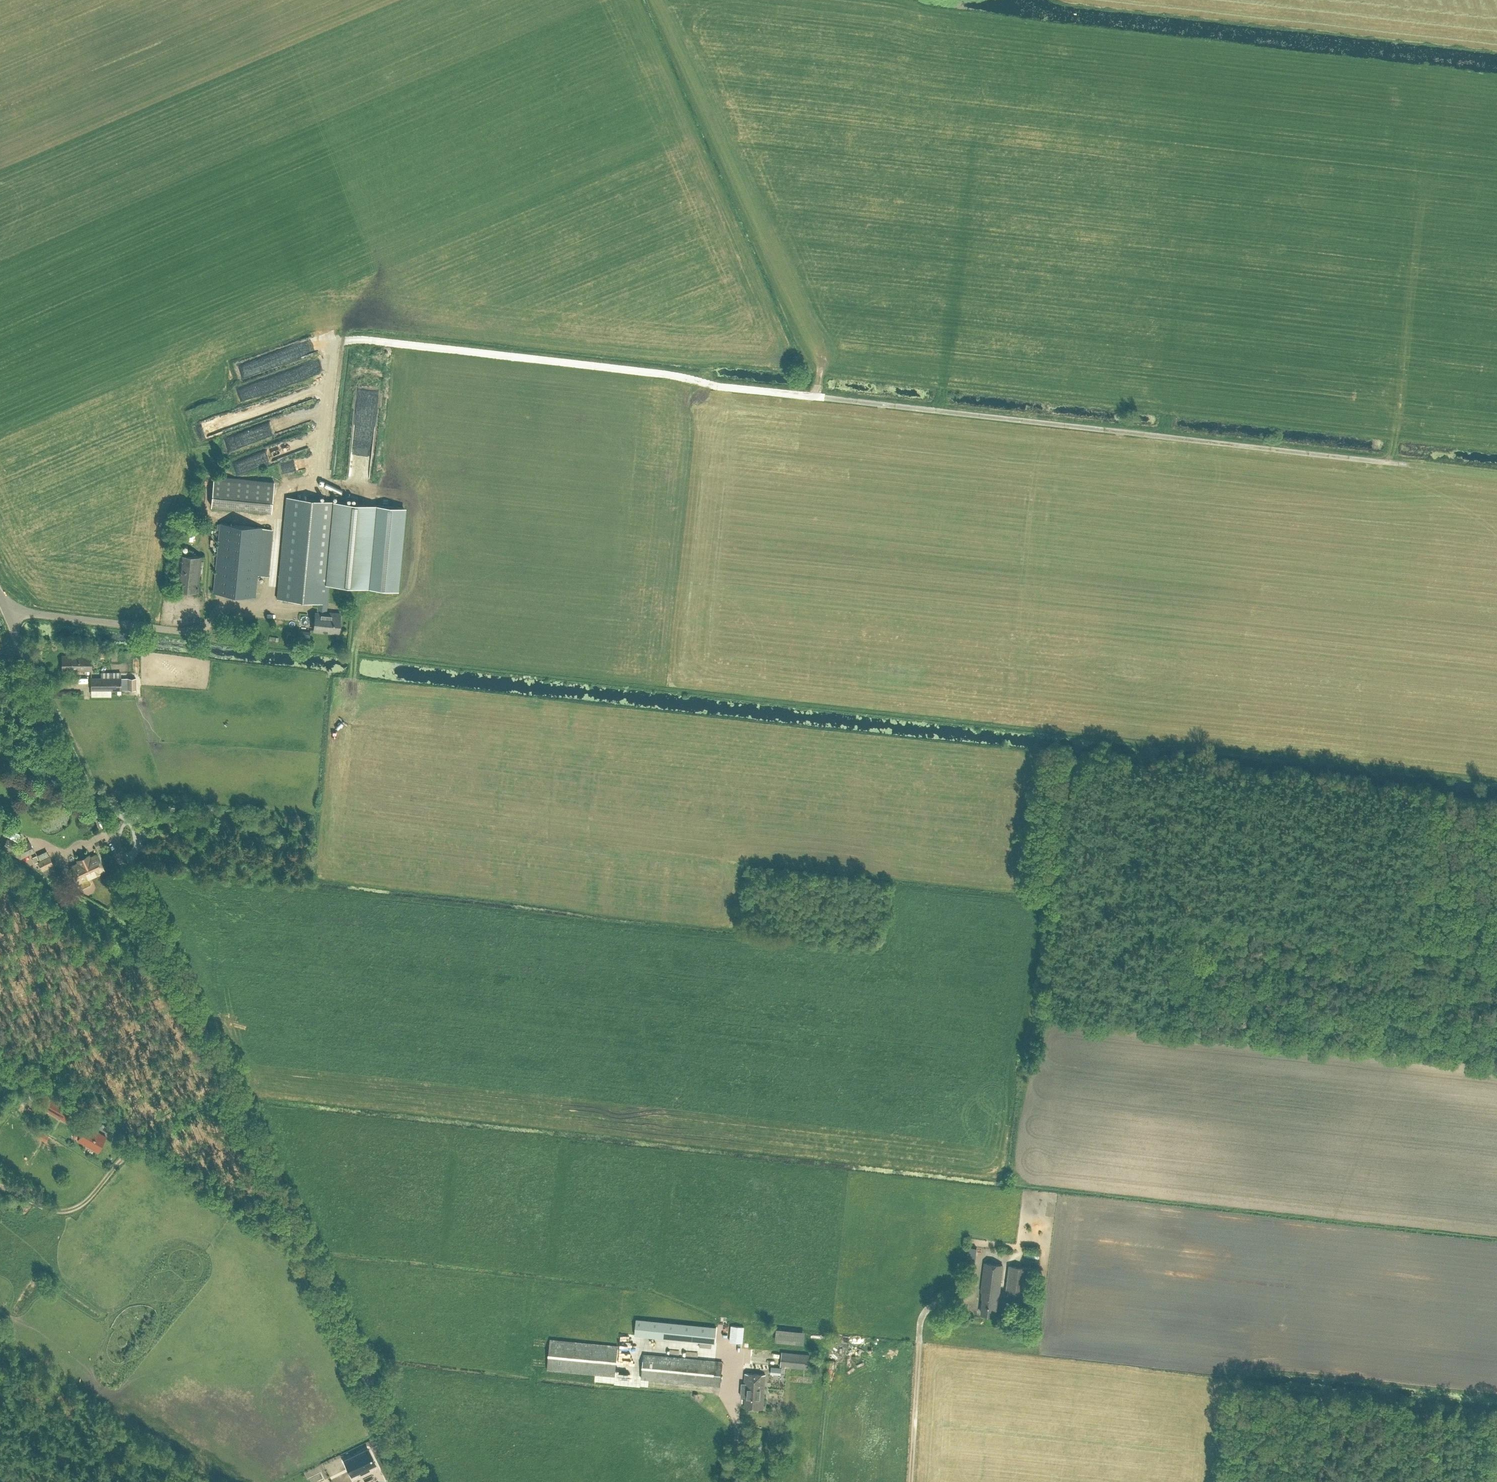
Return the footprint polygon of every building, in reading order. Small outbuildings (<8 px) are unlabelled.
[(277,362),(273,351),(238,362),(244,380),(250,379),(248,371),(277,362)] [(255,390),(253,379),(234,383),(236,393),(255,390)] [(211,506),(271,512),(274,482),(214,476),(211,506)] [(328,584),(395,590),(402,507),(285,496),(276,598),(315,602),(314,612),(313,612),(311,629),(338,632),(339,612),(326,611),(328,584)] [(255,597),(257,575),(267,576),(272,529),(262,528),(262,527),(220,523),(213,593),(255,597)] [(176,589),(196,591),(200,557),(180,554),(176,589)] [(297,627),(307,627),(307,618),(296,618),(297,627)] [(91,670),(91,655),(62,655),(62,670),(91,670)] [(91,677),(91,689),(121,689),(121,677),(91,677)] [(128,689),(136,689),(136,677),(128,677),(128,689)] [(10,852),(20,858),(34,851),(30,843),(21,848),(7,840),(7,841),(3,848),(10,852)] [(90,857),(89,855),(79,859),(80,862),(72,866),(72,867),(71,868),(73,873),(75,873),(81,886),(83,887),(90,883),(91,881),(89,876),(105,869),(98,854),(90,857)] [(49,855),(38,860),(42,869),(53,864),(49,855)] [(71,1109),(54,1098),(46,1110),(64,1120),(71,1109)] [(32,1100),(25,1111),(32,1115),(39,1104),(32,1100)] [(78,1140),(97,1151),(106,1136),(86,1125),(78,1140)] [(39,1130),(35,1136),(44,1141),(48,1135),(39,1130)] [(975,1263),(977,1247),(969,1246),(966,1262),(975,1263)] [(998,1298),(999,1299),(1003,1264),(985,1262),(982,1291),(984,1291),(981,1312),(996,1314),(998,1298)] [(1026,1295),(1029,1267),(1009,1264),(1005,1292),(1026,1295)] [(1033,1276),(1031,1289),(1037,1290),(1039,1277),(1033,1276)] [(714,1342),(715,1327),(638,1319),(636,1333),(714,1342)] [(743,1343),(745,1326),(731,1324),(729,1341),(743,1343)] [(800,1340),(802,1330),(774,1326),(772,1335),(800,1340)] [(550,1338),(547,1369),(615,1376),(618,1345),(550,1338)] [(810,1353),(782,1351),(781,1366),(808,1368),(810,1353)] [(720,1387),(723,1361),(643,1353),(641,1378),(720,1387)] [(781,1374),(782,1367),(771,1366),(770,1373),(781,1374)] [(745,1406),(763,1407),(765,1374),(745,1373),(744,1387),(746,1387),(745,1406)] [(368,1448),(344,1460),(351,1474),(359,1470),(360,1472),(368,1469),(367,1466),(375,1463),(368,1448)]
